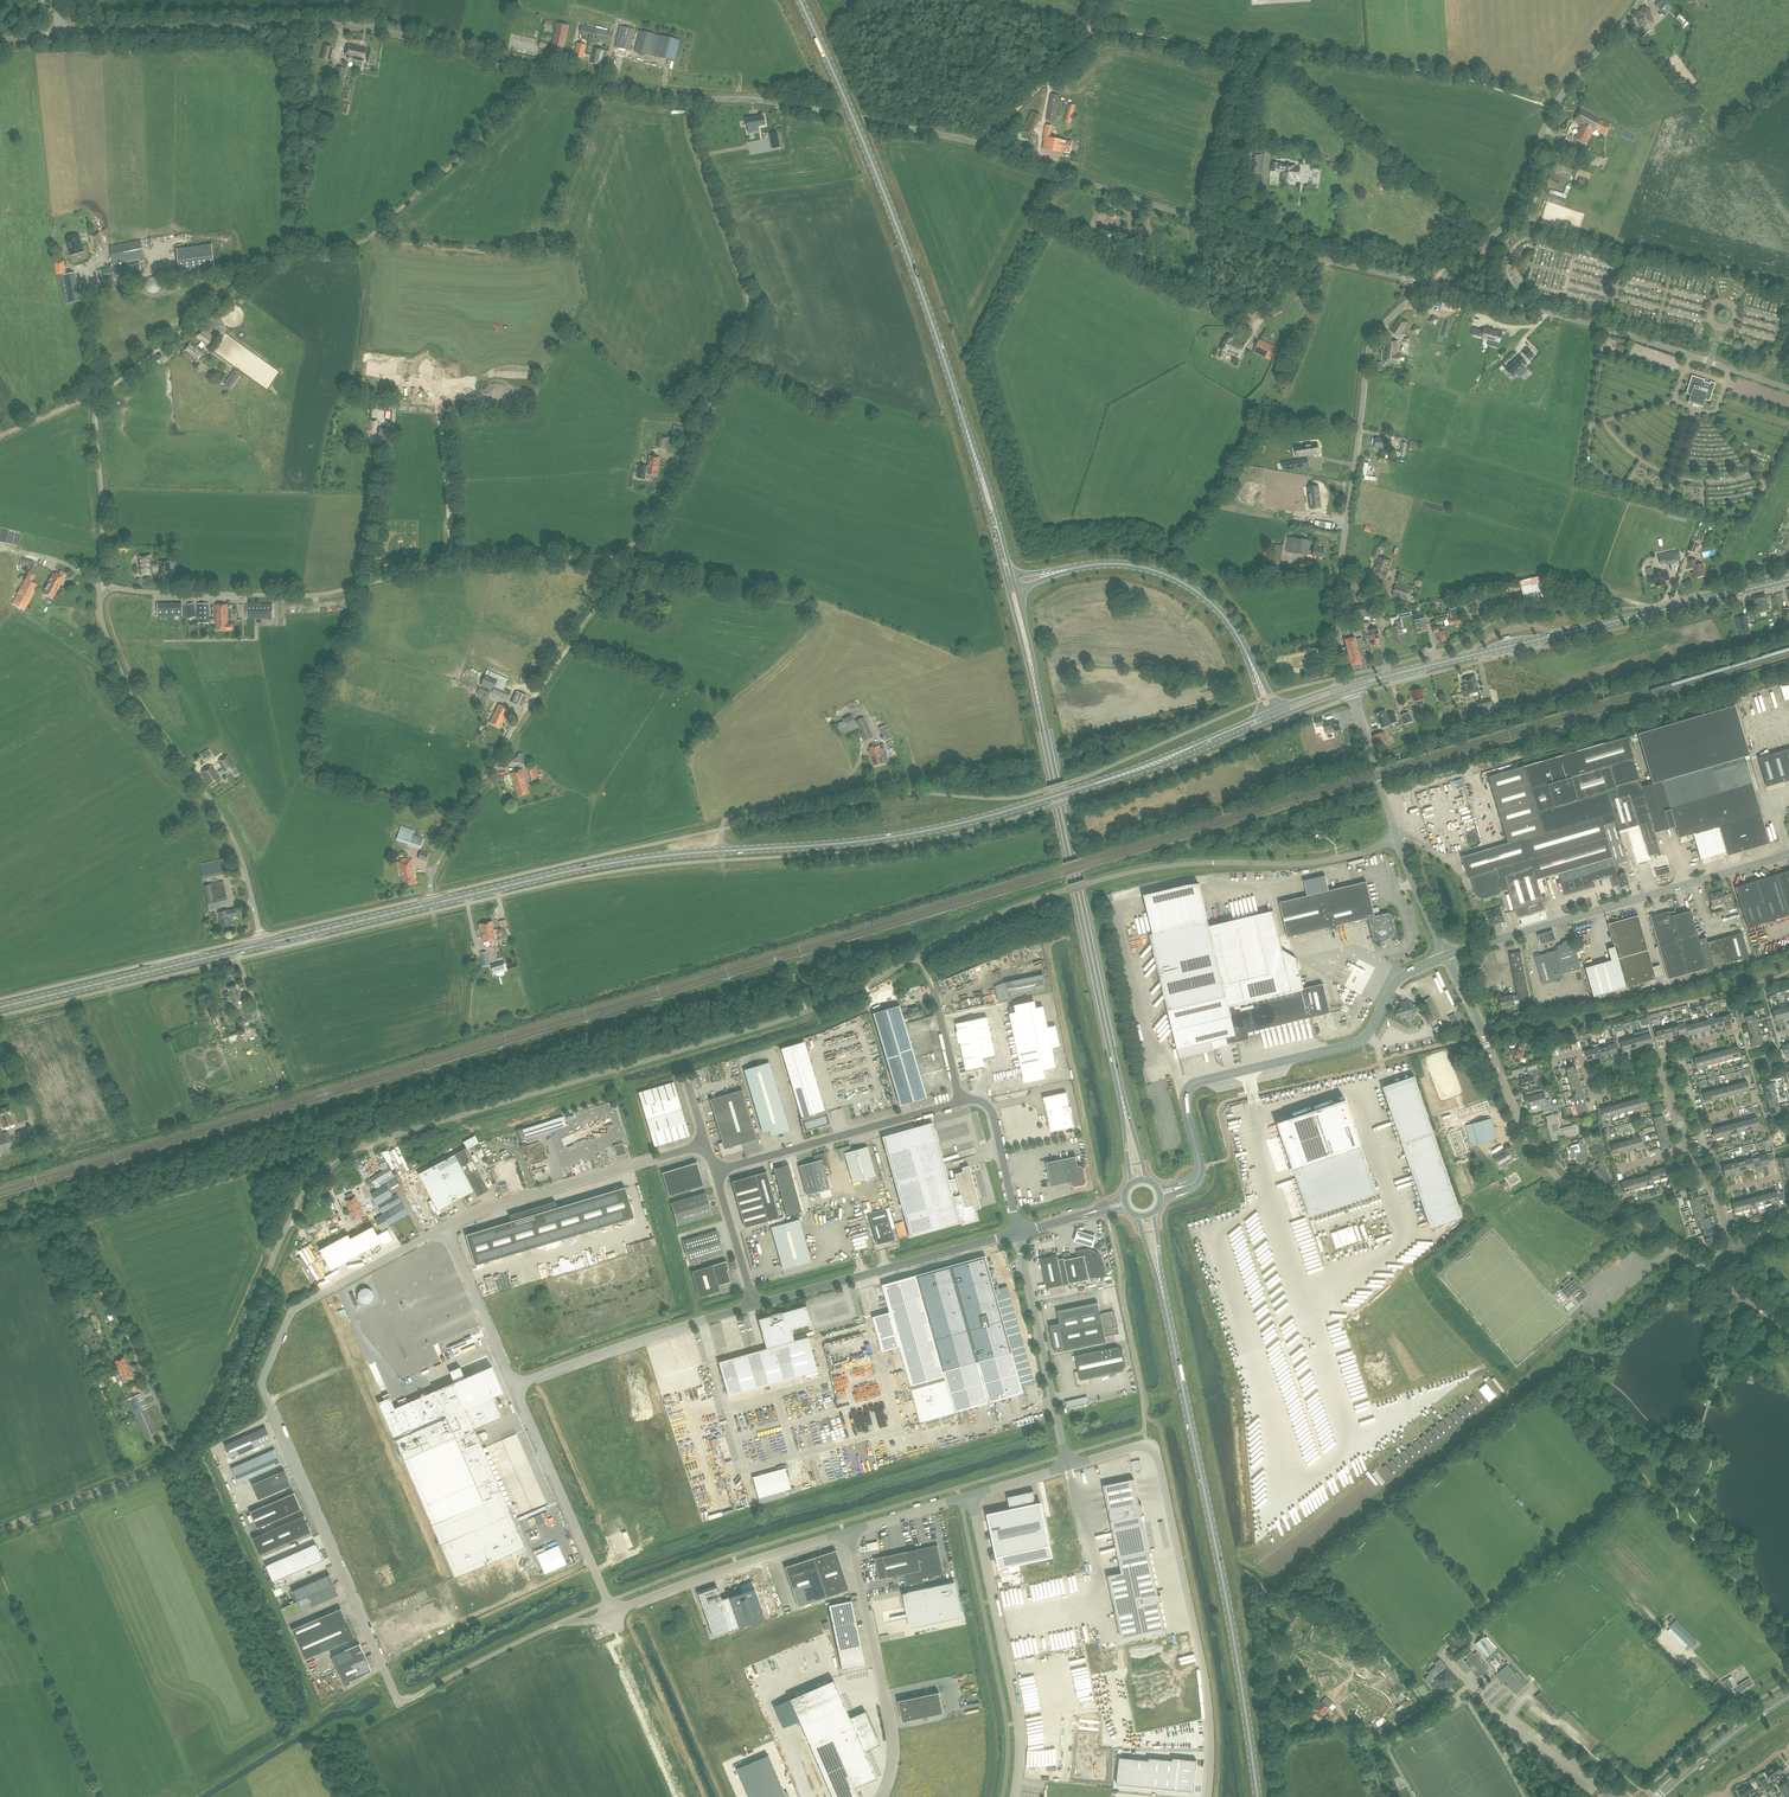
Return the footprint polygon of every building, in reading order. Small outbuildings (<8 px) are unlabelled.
[(1655,5),(1661,11),(1669,2),(1666,0),(1659,0),(1655,5)] [(1651,26),(1650,23),(1653,22),(1652,17),(1651,17),(1650,15),(1651,14),(1649,9),(1638,12),(1639,19),(1640,25),(1643,25),(1644,27),(1651,26)] [(557,23),(551,50),(562,52),(568,26),(557,23)] [(597,36),(596,40),(609,43),(612,32),(582,25),(580,32),(597,36)] [(635,29),(620,26),(615,47),(630,50),(635,29)] [(640,31),(635,51),(649,55),(654,34),(640,31)] [(659,35),(654,56),(674,61),(679,40),(659,35)] [(367,49),(349,44),(345,57),(364,62),(367,49)] [(586,46),(577,44),(574,55),(583,57),(586,46)] [(321,59),(329,61),(333,47),(324,45),(321,59)] [(607,51),(594,48),(590,63),(604,66),(607,51)] [(337,67),(334,82),(343,84),(347,69),(337,67)] [(1060,95),(1051,94),(1047,119),(1056,120),(1060,95)] [(1069,103),(1065,122),(1071,124),(1076,105),(1073,104),(1069,103)] [(348,115),(350,106),(343,104),(341,114),(348,115)] [(1594,130),(1605,135),(1611,124),(1599,119),(1600,117),(1582,108),(1575,122),(1581,125),(1574,138),(1587,144),(1594,130)] [(746,118),(748,130),(748,129),(758,128),(758,126),(765,125),(763,115),(756,117),(746,119),(746,118)] [(1051,138),(1053,126),(1046,125),(1043,141),(1045,141),(1043,149),(1062,152),(1063,151),(1070,152),(1072,141),(1051,138)] [(744,130),(735,130),(735,143),(744,143),(744,130)] [(777,132),(770,133),(771,141),(778,139),(777,132)] [(1556,161),(1551,173),(1561,178),(1569,181),(1575,169),(1556,161)] [(1273,162),(1272,172),(1278,172),(1282,173),(1281,181),(1293,182),(1293,179),(1299,179),(1300,167),(1295,167),(1295,165),(1283,163),(1283,164),(1279,164),(1279,163),(1273,162)] [(90,236),(94,250),(106,246),(101,233),(90,236)] [(1119,234),(1115,233),(1113,239),(1128,244),(1129,241),(1118,236),(1119,234)] [(65,238),(71,255),(84,251),(79,234),(65,238)] [(1099,240),(1093,237),(1092,240),(1102,245),(1103,243),(1098,241),(1099,240)] [(111,246),(110,246),(113,264),(144,258),(140,240),(111,246)] [(1134,249),(1109,240),(1106,247),(1131,256),(1134,249)] [(212,244),(177,249),(180,272),(215,268),(212,244)] [(140,262),(100,270),(102,280),(142,272),(140,262)] [(60,276),(64,293),(78,291),(75,273),(60,276)] [(148,279),(146,281),(145,284),(145,287),(146,289),(148,291),(150,293),(152,294),(155,294),(157,293),(159,291),(161,289),(162,287),(162,284),(161,281),(159,279),(157,278),(155,277),(152,277),(150,278),(148,279)] [(1275,317),(1283,312),(1280,307),(1272,312),(1275,317)] [(1391,331),(1400,337),(1409,322),(1400,317),(1391,331)] [(204,351),(201,349),(205,344),(207,346),(215,337),(204,328),(196,337),(202,342),(198,347),(192,342),(184,352),(191,358),(190,358),(196,362),(204,351)] [(1426,328),(1422,343),(1447,349),(1450,333),(1430,329),(1426,328)] [(1483,337),(1483,338),(1489,339),(1499,342),(1500,338),(1501,338),(1501,337),(1502,332),(1495,330),(1494,330),(1493,330),(1492,329),(1492,330),(1485,328),(1485,330),(1483,337)] [(1239,357),(1245,344),(1233,338),(1234,337),(1227,334),(1220,349),(1222,350),(1219,356),(1222,358),(1224,353),(1225,351),(1227,352),(1228,351),(1239,357)] [(1260,339),(1254,352),(1273,361),(1279,348),(1260,339)] [(1738,340),(1735,342),(1734,345),(1737,349),(1741,347),(1742,343),(1738,340)] [(1398,355),(1399,342),(1386,341),(1385,352),(1384,352),(1383,361),(1399,363),(1400,355),(1398,355)] [(430,352),(438,358),(438,362),(439,362),(439,365),(438,365),(439,372),(447,371),(447,364),(445,364),(445,361),(447,361),(446,358),(453,349),(448,345),(441,353),(439,350),(440,349),(435,345),(432,348),(431,349),(432,350),(430,352)] [(1527,348),(1523,352),(1530,359),(1534,355),(1527,348)] [(376,352),(370,351),(369,355),(368,355),(368,357),(369,357),(368,359),(375,360),(374,362),(382,363),(382,362),(390,363),(391,361),(398,362),(399,356),(383,354),(384,351),(376,350),(376,352)] [(411,363),(409,376),(418,377),(419,373),(417,373),(418,366),(425,359),(420,355),(418,357),(417,356),(411,363)] [(1520,356),(1509,367),(1515,374),(1526,362),(1520,356)] [(428,375),(429,388),(441,388),(440,374),(428,375)] [(1698,407),(1698,406),(1703,407),(1705,400),(1710,401),(1716,383),(1711,382),(1710,384),(1704,382),(1705,380),(1692,375),(1686,393),(1691,395),(1688,402),(1693,404),(1692,405),(1698,407)] [(390,393),(392,384),(389,383),(389,385),(375,380),(376,379),(373,378),(370,387),(390,393)] [(378,403),(377,410),(387,412),(390,412),(391,405),(378,403)] [(379,440),(387,440),(388,429),(378,428),(378,420),(369,419),(368,432),(377,433),(377,432),(379,432),(379,440)] [(671,437),(659,433),(658,436),(656,447),(667,450),(670,439),(671,439),(671,437)] [(1375,447),(1390,449),(1391,439),(1377,437),(1375,447)] [(1419,442),(1410,440),(1409,449),(1417,450),(1419,442)] [(1299,446),(1295,446),(1297,456),(1301,456),(1309,454),(1313,454),(1318,453),(1317,443),(1311,444),(1311,442),(1305,443),(1306,445),(1299,446)] [(650,456),(648,466),(640,465),(637,478),(644,479),(645,474),(657,476),(660,458),(650,456)] [(1303,459),(1282,463),(1283,470),(1303,467),(1304,466),(1304,461),(1303,459)] [(1316,471),(1316,476),(1312,476),(1311,485),(1320,486),(1321,471),(1316,471)] [(1318,486),(1308,488),(1311,508),(1321,507),(1318,486)] [(19,544),(21,530),(0,526),(0,541),(19,544)] [(1309,550),(1310,541),(1289,538),(1287,552),(1308,555),(1309,554),(1313,555),(1313,556),(1324,558),(1325,549),(1315,547),(1314,551),(1309,550)] [(1689,551),(1694,553),(1698,542),(1693,540),(1689,551)] [(1268,572),(1272,544),(1265,543),(1261,571),(1268,572)] [(1275,544),(1272,564),(1280,565),(1283,545),(1275,544)] [(1377,558),(1372,573),(1386,577),(1389,567),(1390,568),(1392,560),(1378,556),(1380,549),(1376,547),(1372,557),(1377,558)] [(1673,552),(1658,556),(1660,563),(1667,562),(1668,564),(1675,563),(1675,561),(1673,553),(1673,552)] [(159,566),(160,574),(172,572),(171,560),(160,561),(160,562),(152,562),(151,554),(147,555),(147,560),(147,561),(144,561),(143,560),(139,561),(140,575),(153,573),(152,567),(159,566)] [(33,561),(23,558),(21,567),(31,570),(32,565),(33,566),(35,562),(33,561)] [(394,558),(382,560),(384,571),(395,569),(394,558)] [(1705,575),(1705,572),(1705,570),(1705,567),(1703,567),(1703,564),(1698,565),(1697,564),(1696,559),(1688,561),(1690,568),(1694,567),(1696,577),(1705,575)] [(30,571),(26,579),(31,582),(35,574),(30,571)] [(1654,574),(1653,574),(1653,575),(1649,576),(1650,584),(1655,583),(1656,587),(1665,584),(1664,580),(1669,579),(1667,572),(1663,573),(1662,572),(1654,574)] [(52,598),(56,592),(64,579),(54,573),(44,589),(45,589),(43,593),(52,598)] [(1545,575),(1520,580),(1526,604),(1550,599),(1545,575)] [(31,582),(26,579),(12,603),(25,610),(38,586),(31,582)] [(0,592),(0,594),(2,596),(6,593),(8,596),(14,590),(8,584),(0,592)] [(1396,584),(1392,594),(1409,600),(1412,589),(1396,584)] [(1753,597),(1757,613),(1769,610),(1765,594),(1753,597)] [(1445,597),(1440,598),(1442,607),(1444,607),(1445,612),(1434,614),(1435,619),(1449,616),(1447,611),(1449,611),(1445,597)] [(1472,597),(1457,601),(1459,607),(1474,603),(1472,597)] [(1450,610),(1456,609),(1455,606),(1457,606),(1456,601),(1448,602),(1450,610)] [(182,602),(157,603),(158,616),(182,616),(182,602)] [(187,605),(189,618),(197,617),(194,603),(187,605)] [(0,614),(0,631),(16,610),(8,604),(0,614)] [(198,604),(198,623),(209,623),(209,604),(198,604)] [(233,630),(233,624),(228,624),(228,625),(227,625),(227,623),(228,623),(228,604),(216,605),(216,623),(217,623),(217,630),(233,630)] [(247,604),(247,619),(273,618),(272,604),(247,604)] [(1366,608),(1357,608),(1357,616),(1366,616),(1366,615),(1366,614),(1372,613),(1378,613),(1378,607),(1366,607),(1366,608)] [(1397,612),(1398,618),(1412,615),(1411,609),(1397,612)] [(1450,625),(1461,623),(1459,616),(1459,617),(1459,616),(1461,616),(1460,609),(1456,609),(1450,610),(1452,618),(1448,619),(1450,625)] [(1751,634),(1746,614),(1737,617),(1742,636),(1751,634)] [(1397,617),(1390,618),(1391,623),(1392,627),(1391,627),(1392,633),(1393,632),(1394,641),(1404,639),(1402,629),(1403,629),(1401,620),(1398,621),(1397,617)] [(1414,621),(1417,633),(1427,630),(1425,618),(1414,621)] [(1433,628),(1435,633),(1437,633),(1439,642),(1446,640),(1444,635),(1448,634),(1447,630),(1443,631),(1442,626),(1433,628)] [(1371,644),(1372,644),(1373,645),(1375,645),(1376,644),(1380,643),(1379,634),(1378,634),(1378,629),(1370,630),(1371,635),(1368,636),(1368,640),(1371,640),(1371,644)] [(1353,639),(1346,641),(1349,654),(1346,654),(1348,663),(1349,667),(1350,670),(1369,665),(1363,642),(1362,638),(1354,640),(1353,639)] [(475,669),(472,675),(478,678),(481,672),(475,669)] [(485,674),(480,686),(492,691),(492,693),(507,700),(511,692),(504,689),(503,688),(506,682),(507,680),(507,678),(498,675),(491,672),(487,670),(485,674)] [(1464,679),(1466,689),(1462,690),(1464,697),(1470,696),(1469,694),(1479,691),(1475,675),(1470,676),(1470,678),(1464,679)] [(1413,696),(1415,701),(1416,700),(1418,705),(1424,704),(1423,699),(1424,699),(1421,689),(1411,691),(1412,696),(1413,696)] [(518,691),(514,702),(524,706),(528,695),(518,691)] [(1492,700),(1478,704),(1480,713),(1494,709),(1492,700)] [(510,710),(499,704),(490,723),(499,728),(502,722),(503,722),(510,710)] [(1489,776),(1508,843),(1462,856),(1468,878),(1470,877),(1475,895),(1483,899),(1500,893),(1500,892),(1509,889),(1516,911),(1517,911),(1518,917),(1545,909),(1543,903),(1544,903),(1537,880),(1560,873),(1566,894),(1593,885),(1592,881),(1611,875),(1615,886),(1620,884),(1621,887),(1629,885),(1625,872),(1621,874),(1618,865),(1615,866),(1614,865),(1628,861),(1619,831),(1640,825),(1649,856),(1656,854),(1657,857),(1662,856),(1661,853),(1655,833),(1676,827),(1679,838),(1696,833),(1696,834),(1720,827),(1725,846),(1735,843),(1738,852),(1770,843),(1762,814),(1745,756),(1750,755),(1736,705),(1639,734),(1653,784),(1642,787),(1640,779),(1627,736),(1523,766),(1489,776)] [(1385,710),(1376,713),(1378,721),(1381,720),(1383,727),(1390,725),(1389,724),(1397,721),(1394,712),(1386,715),(1385,710)] [(1409,712),(1401,715),(1405,725),(1412,722),(1409,712)] [(858,729),(852,715),(843,719),(844,721),(836,724),(842,736),(858,729)] [(864,717),(855,721),(864,741),(873,737),(864,717)] [(1339,721),(1336,722),(1335,720),(1324,723),(1323,718),(1315,720),(1316,727),(1324,725),(1326,734),(1341,730),(1339,721)] [(879,728),(885,741),(893,738),(887,724),(879,728)] [(1389,744),(1385,731),(1372,736),(1376,749),(1389,744)] [(879,745),(870,747),(871,751),(869,751),(869,752),(869,754),(870,754),(871,754),(874,766),(883,763),(888,762),(886,754),(885,754),(884,754),(883,749),(882,749),(880,749),(879,745)] [(208,749),(200,753),(203,758),(211,753),(208,749)] [(1767,787),(1788,780),(1788,749),(1758,758),(1767,787)] [(516,757),(526,764),(530,758),(520,751),(516,757)] [(1358,751),(1346,755),(1348,761),(1360,757),(1358,751)] [(235,766),(228,756),(218,762),(225,773),(235,766)] [(209,784),(220,778),(213,766),(202,773),(209,784)] [(535,769),(534,767),(528,769),(531,780),(538,778),(538,776),(540,776),(537,768),(535,769)] [(529,793),(526,785),(527,785),(522,770),(511,773),(516,787),(519,796),(529,793)] [(398,840),(421,848),(424,840),(412,835),(414,831),(402,827),(398,840)] [(426,862),(429,854),(421,852),(418,859),(426,862)] [(200,864),(203,879),(224,874),(221,861),(222,861),(222,859),(200,864)] [(414,863),(413,859),(397,862),(399,872),(402,871),(405,885),(416,883),(412,864),(414,863)] [(1657,876),(1671,872),(1669,866),(1658,869),(1658,868),(1655,869),(1657,876)] [(1748,928),(1788,915),(1788,871),(1736,887),(1748,928)] [(1399,932),(1398,927),(1397,923),(1395,923),(1394,918),(1395,918),(1394,914),(1390,911),(1380,913),(1381,914),(1375,915),(1367,881),(1328,891),(1325,876),(1304,881),(1307,896),(1280,902),(1288,937),(1330,927),(1330,929),(1337,927),(1337,926),(1367,918),(1372,939),(1377,942),(1380,941),(1381,942),(1387,941),(1387,940),(1396,937),(1399,932)] [(229,903),(224,881),(204,885),(210,911),(223,908),(223,905),(229,903)] [(1187,885),(1144,895),(1153,933),(1150,934),(1177,1048),(1180,1058),(1213,1049),(1213,1048),(1214,1048),(1228,1044),(1250,1039),(1248,1032),(1269,1027),(1276,1026),(1330,1013),(1323,984),(1304,988),(1296,958),(1283,949),(1273,909),(1209,925),(1199,883),(1187,885)] [(1724,895),(1722,891),(1710,895),(1713,906),(1725,903),(1726,906),(1734,904),(1730,893),(1724,895)] [(1493,924),(1502,922),(1502,921),(1503,919),(1504,919),(1500,908),(1489,911),(1488,914),(1491,923),(1493,924)] [(237,916),(236,909),(219,912),(222,927),(232,925),(230,918),(237,916)] [(1670,911),(1650,916),(1668,979),(1708,968),(1714,966),(1732,961),(1749,956),(1742,932),(1725,937),(1708,942),(1706,937),(1699,939),(1691,911),(1676,915),(1675,911),(1670,912),(1670,911)] [(1594,997),(1656,979),(1638,915),(1608,924),(1615,947),(1609,949),(1612,960),(1586,968),(1594,997)] [(1559,916),(1541,922),(1543,927),(1561,921),(1559,916)] [(480,930),(481,929),(484,942),(496,939),(493,927),(494,927),(493,921),(479,924),(480,930)] [(1597,929),(1579,934),(1583,948),(1594,945),(1593,941),(1599,939),(1597,929)] [(1553,930),(1539,934),(1540,938),(1541,943),(1556,939),(1554,934),(1553,930)] [(1535,957),(1543,984),(1563,978),(1562,974),(1581,968),(1574,941),(1570,939),(1564,941),(1562,944),(1559,945),(1556,950),(1535,957)] [(1501,1007),(1515,1005),(1514,1000),(1518,999),(1518,1000),(1530,998),(1521,951),(1509,953),(1517,995),(1513,996),(1513,995),(1499,998),(1501,1007)] [(488,952),(480,953),(482,966),(490,965),(488,952)] [(503,961),(491,965),(494,975),(506,971),(503,961)] [(1654,965),(1656,975),(1664,973),(1661,963),(1654,965)] [(811,970),(800,974),(803,985),(808,984),(806,978),(812,976),(811,970)] [(1015,981),(1006,983),(1009,998),(1018,996),(1046,990),(1043,975),(1038,976),(1038,975),(1035,977),(1015,981)] [(1441,983),(1419,993),(1437,1031),(1461,1025),(1441,983)] [(236,984),(228,986),(229,991),(223,993),(224,998),(231,996),(232,998),(231,998),(233,1003),(234,1006),(239,1005),(238,1002),(241,1001),(240,997),(242,996),(241,993),(239,993),(238,989),(236,984)] [(1012,1013),(1011,1013),(1023,1074),(1024,1074),(1026,1082),(1044,1078),(1042,1069),(1056,1066),(1052,1047),(1059,1045),(1055,1026),(1048,1028),(1043,1007),(1036,1008),(1034,1001),(1011,1006),(1012,1013)] [(1396,1014),(1408,1020),(1410,1017),(1413,1019),(1419,1007),(1410,1002),(1408,1004),(1407,1004),(1405,1004),(1404,1006),(1401,1004),(1396,1014)] [(900,1105),(927,1097),(899,1005),(873,1013),(900,1105)] [(903,1012),(905,1019),(910,1017),(910,1018),(924,1014),(921,1005),(913,1008),(912,1007),(908,1008),(908,1010),(903,1012)] [(1788,1006),(1781,1008),(1783,1018),(1788,1017),(1788,1010),(1788,1006)] [(243,1009),(249,1024),(254,1022),(249,1007),(243,1009)] [(1783,1018),(1781,1008),(1773,1010),(1776,1020),(1783,1018)] [(1729,1014),(1722,1016),(1724,1026),(1732,1024),(1730,1018),(1733,1018),(1732,1013),(1729,1014)] [(1745,1017),(1747,1024),(1757,1021),(1757,1022),(1762,1020),(1761,1018),(1756,1019),(1755,1014),(1745,1017)] [(1707,1020),(1710,1030),(1717,1028),(1715,1018),(1714,1016),(1707,1018),(1707,1020)] [(1717,1028),(1724,1026),(1722,1016),(1715,1018),(1717,1028)] [(966,1061),(967,1070),(983,1066),(982,1058),(995,1055),(987,1017),(957,1023),(959,1032),(957,1032),(959,1043),(961,1042),(965,1062),(966,1061)] [(1678,1025),(1680,1034),(1687,1033),(1687,1032),(1686,1026),(1686,1025),(1686,1023),(1685,1023),(1684,1019),(1677,1021),(1678,1025)] [(1707,1020),(1700,1022),(1703,1032),(1710,1030),(1707,1020)] [(1759,1029),(1757,1022),(1757,1021),(1747,1024),(1749,1031),(1759,1029)] [(1696,1033),(1703,1032),(1700,1022),(1693,1024),(1696,1033)] [(1693,1024),(1686,1025),(1686,1026),(1687,1032),(1687,1033),(1688,1036),(1696,1033),(1693,1024)] [(1678,1025),(1670,1027),(1673,1036),(1680,1034),(1678,1025)] [(1666,1038),(1673,1036),(1670,1027),(1663,1029),(1666,1038)] [(1749,1031),(1751,1039),(1761,1036),(1764,1035),(1762,1028),(1759,1029),(1749,1031)] [(1658,1040),(1666,1038),(1663,1029),(1656,1031),(1658,1040)] [(1642,1035),(1645,1045),(1653,1043),(1650,1033),(1642,1035)] [(1638,1047),(1645,1045),(1642,1035),(1635,1037),(1638,1047)] [(1623,1051),(1631,1049),(1628,1039),(1627,1036),(1624,1037),(1625,1040),(1621,1041),(1623,1051)] [(1763,1043),(1761,1036),(1751,1039),(1753,1046),(1763,1043)] [(1631,1049),(1638,1047),(1635,1037),(1628,1039),(1631,1049)] [(1618,1052),(1615,1043),(1614,1040),(1607,1042),(1610,1055),(1618,1052)] [(805,1129),(829,1123),(804,1041),(781,1048),(805,1129)] [(1524,1048),(1524,1047),(1526,1043),(1520,1042),(1517,1050),(1512,1049),(1510,1054),(1516,1056),(1514,1061),(1520,1063),(1521,1058),(1526,1059),(1528,1054),(1523,1052),(1523,1051),(1524,1051),(1525,1051),(1525,1050),(1525,1049),(1524,1049),(1524,1048)] [(1610,1055),(1607,1042),(1600,1044),(1603,1056),(1610,1055)] [(1603,1056),(1600,1044),(1599,1044),(1600,1047),(1593,1049),(1596,1058),(1603,1056)] [(1738,1047),(1731,1048),(1733,1058),(1747,1055),(1745,1047),(1739,1049),(1738,1047)] [(1733,1058),(1731,1048),(1723,1050),(1726,1060),(1733,1058)] [(1588,1061),(1596,1058),(1593,1049),(1587,1051),(1586,1051),(1588,1060),(1588,1061)] [(1719,1062),(1726,1060),(1723,1050),(1716,1052),(1719,1062)] [(1709,1054),(1711,1064),(1719,1062),(1716,1052),(1709,1054)] [(1711,1064),(1709,1054),(1702,1056),(1704,1066),(1705,1069),(1708,1069),(1707,1065),(1711,1064)] [(1704,1066),(1702,1056),(1694,1058),(1697,1068),(1704,1066)] [(769,1062),(744,1070),(763,1132),(770,1130),(771,1136),(790,1131),(769,1062)] [(1564,1073),(1567,1072),(1568,1076),(1577,1073),(1575,1066),(1574,1066),(1566,1068),(1563,1069),(1564,1073)] [(1530,1076),(1521,1079),(1523,1088),(1536,1085),(1535,1082),(1534,1077),(1538,1076),(1537,1069),(1528,1071),(1530,1076)] [(1577,1073),(1568,1076),(1570,1083),(1580,1080),(1577,1073)] [(1431,1228),(1463,1217),(1415,1076),(1383,1087),(1431,1228)] [(1764,1085),(1766,1093),(1775,1090),(1772,1079),(1763,1082),(1764,1085)] [(1582,1088),(1580,1080),(1570,1083),(1572,1090),(1582,1088)] [(1747,1081),(1740,1083),(1742,1093),(1750,1091),(1747,1081)] [(674,1082),(654,1088),(639,1092),(655,1146),(690,1136),(674,1082)] [(1735,1095),(1742,1093),(1740,1083),(1733,1085),(1735,1095)] [(1728,1097),(1735,1095),(1733,1085),(1725,1087),(1728,1097)] [(1718,1089),(1721,1099),(1728,1097),(1725,1087),(1718,1089)] [(1584,1095),(1582,1088),(1572,1090),(1574,1098),(1584,1095)] [(722,1156),(743,1150),(742,1144),(757,1139),(743,1089),(710,1099),(723,1142),(718,1143),(722,1156)] [(1718,1089),(1711,1091),(1713,1100),(1721,1099),(1718,1089)] [(1778,1089),(1775,1090),(1766,1093),(1767,1100),(1777,1097),(1780,1097),(1778,1089)] [(1706,1102),(1713,1100),(1711,1091),(1703,1093),(1706,1102)] [(1074,1127),(1071,1112),(1072,1112),(1071,1106),(1070,1107),(1067,1092),(1043,1097),(1051,1132),(1074,1127)] [(1526,1098),(1527,1104),(1530,1104),(1531,1107),(1542,1103),(1543,1108),(1552,1105),(1550,1099),(1546,1100),(1544,1093),(1526,1098)] [(1576,1105),(1586,1102),(1584,1095),(1574,1098),(1571,1098),(1572,1102),(1575,1101),(1576,1105)] [(1638,1098),(1640,1108),(1648,1106),(1645,1096),(1638,1098)] [(1767,1100),(1769,1107),(1779,1105),(1777,1097),(1767,1100)] [(1630,1100),(1633,1110),(1640,1108),(1638,1098),(1630,1100)] [(1345,1100),(1278,1123),(1294,1169),(1361,1146),(1345,1100)] [(1623,1102),(1626,1112),(1633,1110),(1630,1100),(1623,1102)] [(1489,1108),(1487,1101),(1457,1112),(1460,1119),(1489,1108)] [(1588,1110),(1586,1102),(1576,1105),(1578,1112),(1579,1112),(1586,1110),(1588,1110)] [(1616,1104),(1618,1114),(1626,1112),(1623,1102),(1616,1104)] [(1608,1106),(1611,1116),(1618,1114),(1616,1104),(1608,1106)] [(1781,1112),(1779,1105),(1769,1107),(1771,1115),(1781,1112)] [(1611,1116),(1608,1106),(1601,1108),(1604,1118),(1611,1116)] [(0,1110),(0,1118),(1,1118),(4,1127),(15,1124),(12,1114),(13,1114),(10,1107),(0,1110)] [(1553,1115),(1547,1117),(1548,1122),(1550,1130),(1553,1129),(1554,1134),(1550,1135),(1552,1141),(1558,1139),(1579,1134),(1576,1125),(1560,1129),(1559,1126),(1560,1126),(1558,1118),(1561,1117),(1560,1113),(1559,1113),(1553,1115)] [(1655,1125),(1665,1122),(1663,1115),(1653,1118),(1655,1125)] [(1472,1144),(1497,1138),(1492,1116),(1466,1122),(1472,1144)] [(551,1121),(554,1130),(567,1126),(564,1117),(551,1121)] [(1759,1127),(1757,1117),(1749,1119),(1752,1129),(1759,1127)] [(1745,1131),(1752,1129),(1749,1119),(1742,1121),(1745,1131)] [(1742,1121),(1735,1123),(1738,1133),(1745,1131),(1742,1121)] [(525,1135),(544,1131),(542,1122),(523,1126),(525,1135)] [(1657,1132),(1667,1130),(1665,1122),(1655,1125),(1657,1132)] [(932,1123),(882,1137),(910,1236),(960,1222),(960,1220),(962,1219),(963,1224),(977,1220),(974,1209),(980,1207),(969,1166),(962,1167),(963,1172),(955,1174),(956,1178),(948,1180),(932,1123)] [(1735,1123),(1728,1125),(1730,1134),(1738,1133),(1735,1123)] [(1728,1125),(1720,1127),(1723,1136),(1730,1134),(1728,1125)] [(1446,1132),(1455,1158),(1470,1153),(1467,1145),(1469,1145),(1466,1137),(1465,1138),(1460,1126),(1446,1132)] [(29,1127),(16,1132),(18,1138),(31,1134),(29,1127)] [(1715,1138),(1723,1136),(1720,1127),(1713,1129),(1715,1138)] [(1659,1140),(1669,1137),(1667,1130),(1657,1132),(1659,1140)] [(8,1132),(0,1134),(0,1154),(14,1150),(8,1132)] [(1636,1148),(1643,1146),(1641,1136),(1633,1138),(1636,1148)] [(1669,1137),(1659,1140),(1661,1147),(1671,1145),(1669,1137)] [(1636,1148),(1633,1138),(1626,1140),(1629,1150),(1636,1148)] [(1575,1144),(1567,1147),(1570,1159),(1576,1157),(1577,1159),(1578,1158),(1579,1163),(1588,1160),(1587,1156),(1589,1155),(1586,1146),(1585,1147),(1583,1139),(1579,1140),(1579,1142),(1580,1141),(1580,1143),(1578,1144),(1579,1145),(1575,1146),(1575,1144)] [(1629,1150),(1626,1140),(1619,1142),(1621,1152),(1629,1150)] [(507,1190),(530,1182),(518,1142),(495,1149),(507,1190)] [(1621,1152),(1619,1142),(1611,1145),(1614,1154),(1621,1152)] [(623,1143),(614,1146),(615,1150),(616,1153),(617,1157),(627,1154),(623,1143)] [(1500,1167),(1501,1166),(1512,1160),(1513,1161),(1518,1158),(1510,1145),(1505,1149),(1506,1150),(1494,1157),(1500,1167)] [(876,1176),(868,1146),(851,1151),(850,1146),(838,1149),(842,1160),(846,1159),(852,1182),(876,1176)] [(1361,1146),(1294,1169),(1310,1216),(1377,1193),(1361,1146)] [(467,1148),(419,1174),(438,1210),(474,1191),(477,1197),(489,1190),(467,1148)] [(1758,1153),(1759,1156),(1762,1165),(1769,1163),(1767,1154),(1767,1153),(1766,1151),(1758,1153)] [(1752,1158),(1755,1167),(1762,1165),(1759,1156),(1758,1153),(1758,1152),(1755,1153),(1756,1156),(1752,1158)] [(813,1156),(815,1161),(799,1166),(807,1195),(830,1188),(823,1165),(828,1164),(824,1153),(813,1156)] [(959,1153),(943,1156),(944,1161),(960,1158),(959,1153)] [(1089,1182),(1089,1180),(1087,1181),(1084,1168),(1086,1167),(1086,1166),(1081,1163),(1078,1164),(1076,1156),(1047,1162),(1052,1186),(1071,1182),(1072,1184),(1070,1185),(1070,1186),(1075,1189),(1076,1189),(1075,1186),(1084,1184),(1085,1187),(1086,1186),(1089,1182)] [(1755,1167),(1752,1158),(1745,1159),(1747,1169),(1755,1167)] [(1740,1171),(1747,1169),(1745,1159),(1737,1161),(1740,1171)] [(386,1160),(380,1163),(383,1169),(389,1167),(386,1160)] [(1611,1179),(1605,1170),(1607,1169),(1602,1161),(1595,1165),(1597,1169),(1594,1170),(1601,1184),(1611,1179)] [(1737,1161),(1730,1163),(1733,1173),(1740,1171),(1737,1161)] [(704,1185),(697,1162),(662,1172),(669,1196),(704,1185)] [(1725,1175),(1733,1173),(1730,1163),(1723,1165),(1725,1175)] [(774,1168),(787,1215),(802,1211),(789,1164),(774,1168)] [(1658,1169),(1660,1179),(1668,1177),(1665,1167),(1658,1169)] [(371,1179),(377,1189),(395,1178),(389,1168),(371,1179)] [(1653,1181),(1660,1179),(1658,1169),(1650,1171),(1650,1174),(1651,1174),(1653,1181)] [(732,1181),(745,1227),(780,1217),(767,1171),(732,1181)] [(1646,1186),(1654,1184),(1653,1181),(1651,1174),(1650,1174),(1644,1176),(1646,1186)] [(1646,1186),(1644,1176),(1636,1178),(1639,1188),(1646,1186)] [(1639,1188),(1636,1178),(1629,1180),(1632,1190),(1634,1196),(1636,1196),(1635,1189),(1639,1188)] [(1632,1190),(1629,1180),(1622,1182),(1624,1192),(1632,1190)] [(386,1184),(371,1193),(377,1203),(391,1195),(385,1186),(387,1185),(386,1184)] [(511,1221),(466,1235),(475,1265),(635,1218),(625,1187),(557,1207),(555,1201),(510,1215),(511,1221)] [(1690,1200),(1699,1197),(1697,1189),(1688,1192),(1690,1200)] [(1776,1191),(1769,1193),(1772,1203),(1772,1205),(1780,1203),(1776,1191)] [(671,1203),(678,1225),(712,1215),(705,1192),(671,1203)] [(352,1193),(346,1196),(348,1200),(346,1201),(350,1209),(349,1209),(353,1219),(364,1215),(360,1205),(359,1205),(356,1197),(354,1197),(352,1193)] [(1769,1193),(1762,1195),(1764,1205),(1772,1203),(1769,1193)] [(398,1195),(378,1206),(383,1213),(402,1202),(398,1195)] [(1764,1205),(1762,1195),(1755,1197),(1757,1207),(1764,1205)] [(1699,1197),(1690,1200),(1692,1207),(1701,1204),(1699,1197)] [(1750,1208),(1757,1207),(1755,1197),(1747,1199),(1750,1208)] [(1743,1210),(1750,1208),(1747,1199),(1740,1201),(1743,1210)] [(1735,1212),(1743,1210),(1740,1201),(1733,1203),(1735,1212)] [(402,1203),(383,1214),(389,1224),(408,1213),(402,1203)] [(1701,1204),(1692,1207),(1694,1214),(1704,1211),(1701,1204)] [(1706,1218),(1704,1211),(1694,1214),(1697,1221),(1706,1218)] [(893,1235),(887,1212),(870,1216),(877,1244),(885,1242),(885,1243),(886,1242),(885,1242),(895,1239),(894,1235),(893,1235)] [(390,1226),(383,1214),(375,1219),(381,1230),(390,1226)] [(1197,1218),(1188,1221),(1190,1226),(1210,1220),(1209,1215),(1197,1218)] [(1700,1224),(1701,1228),(1711,1225),(1708,1217),(1706,1218),(1697,1221),(1698,1225),(1700,1224)] [(799,1219),(771,1227),(783,1269),(811,1261),(799,1219)] [(359,1231),(373,1225),(370,1220),(356,1225),(359,1231)] [(1704,1235),(1713,1232),(1711,1225),(1701,1228),(1704,1235)] [(348,1234),(320,1249),(331,1270),(359,1255),(360,1256),(366,1253),(365,1252),(382,1243),(378,1235),(373,1226),(350,1238),(348,1234)] [(388,1229),(378,1235),(382,1243),(383,1245),(394,1240),(388,1229)] [(1096,1234),(1077,1229),(1073,1240),(1092,1246),(1096,1234)] [(1196,1244),(1209,1233),(1206,1229),(1193,1239),(1196,1244)] [(717,1230),(683,1240),(690,1264),(724,1253),(717,1230)] [(1715,1239),(1713,1232),(1704,1235),(1706,1242),(1713,1240),(1715,1239)] [(1077,1257),(1071,1258),(1070,1253),(1069,1253),(1064,1254),(1063,1255),(1064,1258),(1058,1259),(1057,1255),(1041,1259),(1047,1288),(1069,1283),(1107,1276),(1104,1264),(1102,1258),(1098,1253),(1093,1250),(1087,1249),(1077,1251),(1078,1256),(1077,1256),(1077,1257)] [(890,1312),(873,1317),(882,1351),(900,1347),(921,1422),(955,1412),(1024,1393),(1013,1352),(986,1255),(917,1275),(882,1285),(890,1312)] [(712,1265),(692,1271),(699,1297),(720,1291),(719,1285),(731,1281),(727,1270),(729,1269),(726,1261),(713,1265),(712,1264),(712,1265)] [(1579,1302),(1588,1295),(1580,1287),(1574,1280),(1572,1282),(1568,1278),(1563,1283),(1566,1287),(1564,1289),(1570,1296),(1572,1294),(1579,1302)] [(350,1294),(355,1306),(358,1304),(353,1292),(350,1294)] [(1098,1302),(1057,1311),(1060,1323),(1050,1325),(1055,1352),(1106,1342),(1105,1337),(1119,1334),(1118,1326),(1116,1326),(1113,1312),(1101,1315),(1098,1302)] [(812,1324),(807,1306),(759,1320),(767,1348),(719,1362),(728,1396),(818,1371),(808,1337),(794,1340),(791,1329),(812,1324)] [(1236,1327),(1223,1336),(1233,1350),(1246,1340),(1236,1327)] [(690,1336),(655,1345),(650,1350),(664,1401),(690,1395),(695,1389),(695,1392),(697,1393),(699,1390),(698,1387),(701,1384),(703,1383),(706,1385),(703,1390),(710,1388),(709,1385),(707,1383),(708,1381),(704,1365),(699,1366),(698,1364),(702,1363),(701,1358),(697,1359),(695,1350),(699,1349),(698,1346),(693,1347),(690,1336)] [(1118,1347),(1075,1355),(1079,1371),(1075,1372),(1077,1383),(1079,1385),(1090,1382),(1090,1378),(1123,1371),(1126,1366),(1123,1350),(1118,1347)] [(119,1369),(118,1370),(122,1380),(134,1375),(130,1365),(128,1365),(125,1357),(116,1361),(119,1369)] [(106,1378),(100,1380),(102,1388),(109,1386),(106,1378)] [(141,1393),(128,1399),(145,1437),(158,1431),(141,1393)] [(1066,1401),(1067,1408),(1089,1403),(1087,1396),(1066,1401)] [(1474,1396),(1470,1399),(1478,1409),(1482,1406),(1474,1396)] [(466,1408),(395,1439),(455,1577),(469,1611),(541,1580),(526,1546),(480,1441),(487,1439),(487,1438),(488,1436),(482,1433),(478,1435),(475,1429),(502,1417),(493,1397),(466,1408)] [(1468,1401),(1464,1404),(1472,1414),(1476,1411),(1468,1401)] [(1462,1406),(1458,1409),(1466,1419),(1470,1416),(1462,1406)] [(744,1410),(737,1413),(742,1427),(749,1424),(744,1410)] [(1455,1410),(1451,1413),(1460,1424),(1464,1421),(1455,1410)] [(1449,1415),(1445,1418),(1453,1429),(1457,1426),(1449,1415)] [(1443,1420),(1439,1423),(1447,1433),(1451,1430),(1443,1420)] [(1437,1425),(1433,1428),(1441,1438),(1445,1435),(1437,1425)] [(231,1458),(271,1441),(265,1427),(225,1445),(231,1458)] [(1431,1430),(1427,1433),(1435,1443),(1439,1440),(1431,1430)] [(1424,1435),(1420,1438),(1429,1448),(1432,1445),(1424,1435)] [(1418,1439),(1414,1442),(1422,1453),(1426,1450),(1418,1439)] [(873,1442),(844,1446),(849,1475),(862,1473),(862,1470),(877,1468),(873,1442)] [(1412,1444),(1408,1447),(1416,1458),(1420,1455),(1412,1444)] [(273,1467),(281,1464),(278,1456),(275,1449),(231,1468),(238,1482),(273,1467)] [(1406,1449),(1402,1452),(1410,1463),(1414,1460),(1406,1449)] [(1399,1454),(1395,1457),(1404,1468),(1407,1464),(1399,1454)] [(528,1455),(526,1457),(540,1472),(543,1469),(528,1455)] [(1393,1459),(1389,1462),(1397,1473),(1401,1469),(1393,1459)] [(1140,1460),(1131,1462),(1133,1471),(1142,1469),(1140,1460)] [(1387,1464),(1383,1467),(1391,1477),(1395,1474),(1387,1464)] [(778,1470),(753,1477),(759,1497),(791,1488),(785,1468),(784,1465),(777,1467),(778,1470)] [(252,1484),(258,1499),(291,1485),(284,1470),(252,1484)] [(1134,1479),(1104,1485),(1111,1521),(1122,1573),(1108,1576),(1112,1596),(1119,1625),(1121,1638),(1141,1634),(1149,1633),(1166,1629),(1161,1608),(1164,1607),(1162,1600),(1161,1594),(1158,1594),(1142,1515),(1144,1514),(1141,1503),(1139,1503),(1134,1479)] [(1025,1493),(1026,1494),(1009,1497),(1011,1509),(988,1514),(1000,1568),(1052,1556),(1041,1503),(1035,1504),(1034,1499),(1035,1499),(1034,1491),(1025,1493)] [(294,1493),(250,1511),(257,1528),(301,1509),(294,1493)] [(253,1538),(260,1554),(311,1532),(304,1515),(253,1538)] [(629,1548),(633,1546),(627,1531),(623,1533),(629,1548)] [(878,1538),(866,1540),(868,1549),(879,1547),(878,1538)] [(316,1543),(266,1565),(273,1582),(323,1560),(316,1543)] [(884,1565),(876,1566),(878,1579),(904,1574),(906,1585),(924,1581),(923,1578),(944,1573),(938,1545),(927,1547),(927,1546),(924,1547),(924,1548),(917,1549),(909,1550),(909,1551),(882,1556),(884,1565)] [(843,1591),(849,1590),(845,1578),(844,1574),(840,1561),(836,1550),(813,1557),(808,1559),(785,1566),(787,1572),(798,1606),(843,1591)] [(332,1580),(329,1574),(292,1590),(297,1601),(284,1607),(288,1616),(301,1611),(338,1595),(336,1589),(332,1580)] [(910,1628),(962,1617),(954,1582),(903,1593),(910,1628)] [(698,1593),(713,1636),(740,1627),(729,1596),(721,1599),(717,1587),(698,1593)] [(866,1664),(852,1600),(829,1605),(842,1669),(866,1664)] [(323,1625),(320,1617),(292,1629),(305,1659),(355,1638),(347,1621),(344,1616),(323,1625)] [(1676,1620),(1670,1626),(1671,1627),(1689,1645),(1691,1647),(1697,1641),(1676,1620)] [(1484,1636),(1475,1644),(1487,1657),(1496,1649),(1484,1636)] [(332,1655),(345,1685),(351,1682),(350,1680),(372,1671),(360,1643),(332,1655)] [(1474,1654),(1471,1651),(1466,1656),(1469,1659),(1466,1662),(1462,1657),(1456,1662),(1467,1674),(1473,1669),(1471,1667),(1474,1664),(1478,1669),(1473,1673),(1478,1678),(1481,1675),(1484,1679),(1489,1674),(1486,1671),(1490,1668),(1485,1662),(1484,1663),(1480,1658),(1482,1657),(1477,1651),(1474,1654)] [(1087,1656),(1063,1661),(1067,1677),(1090,1672),(1087,1656)] [(1446,1666),(1446,1667),(1439,1659),(1435,1663),(1436,1665),(1428,1673),(1429,1674),(1425,1679),(1436,1691),(1441,1687),(1445,1691),(1458,1680),(1446,1666)] [(322,1672),(328,1667),(326,1664),(320,1669),(322,1672)] [(1507,1665),(1495,1675),(1502,1683),(1505,1681),(1516,1692),(1524,1684),(1514,1673),(1514,1672),(1507,1665)] [(1733,1676),(1730,1677),(1735,1686),(1738,1684),(1733,1676)] [(1723,1681),(1728,1690),(1734,1686),(1729,1678),(1723,1681)] [(1749,1678),(1732,1689),(1736,1695),(1753,1684),(1749,1678)] [(790,1698),(832,1796),(859,1796),(855,1787),(876,1778),(865,1750),(874,1746),(878,1745),(877,1738),(877,1737),(865,1710),(850,1717),(834,1679),(790,1698)] [(1731,1694),(1723,1685),(1717,1690),(1726,1699),(1731,1694)] [(1345,1704),(1353,1693),(1345,1687),(1337,1698),(1345,1704)] [(939,1692),(899,1700),(903,1721),(944,1713),(939,1692)] [(1541,1692),(1535,1697),(1552,1716),(1558,1711),(1541,1692)] [(1323,1715),(1328,1708),(1321,1702),(1315,1709),(1321,1714),(1322,1713),(1323,1715)] [(1078,1717),(1072,1780),(1108,1783),(1112,1748),(1099,1746),(1102,1719),(1101,1713),(1078,1717)] [(736,1768),(749,1796),(786,1796),(768,1755),(736,1768)] [(1119,1757),(1117,1784),(1194,1791),(1195,1782),(1196,1769),(1197,1760),(1173,1757),(1173,1760),(1149,1757),(1149,1760),(1143,1759),(1119,1757)] [(1783,1779),(1779,1773),(1782,1771),(1777,1764),(1765,1772),(1770,1779),(1771,1779),(1775,1784),(1783,1779)] [(1788,1781),(1788,1780),(1779,1786),(1783,1792),(1788,1788),(1788,1781)] [(1742,1796),(1746,1796),(1751,1794),(1752,1795),(1750,1796),(1751,1796),(1756,1796),(1759,1795),(1757,1792),(1755,1793),(1754,1791),(1749,1784),(1738,1792),(1742,1796)]
